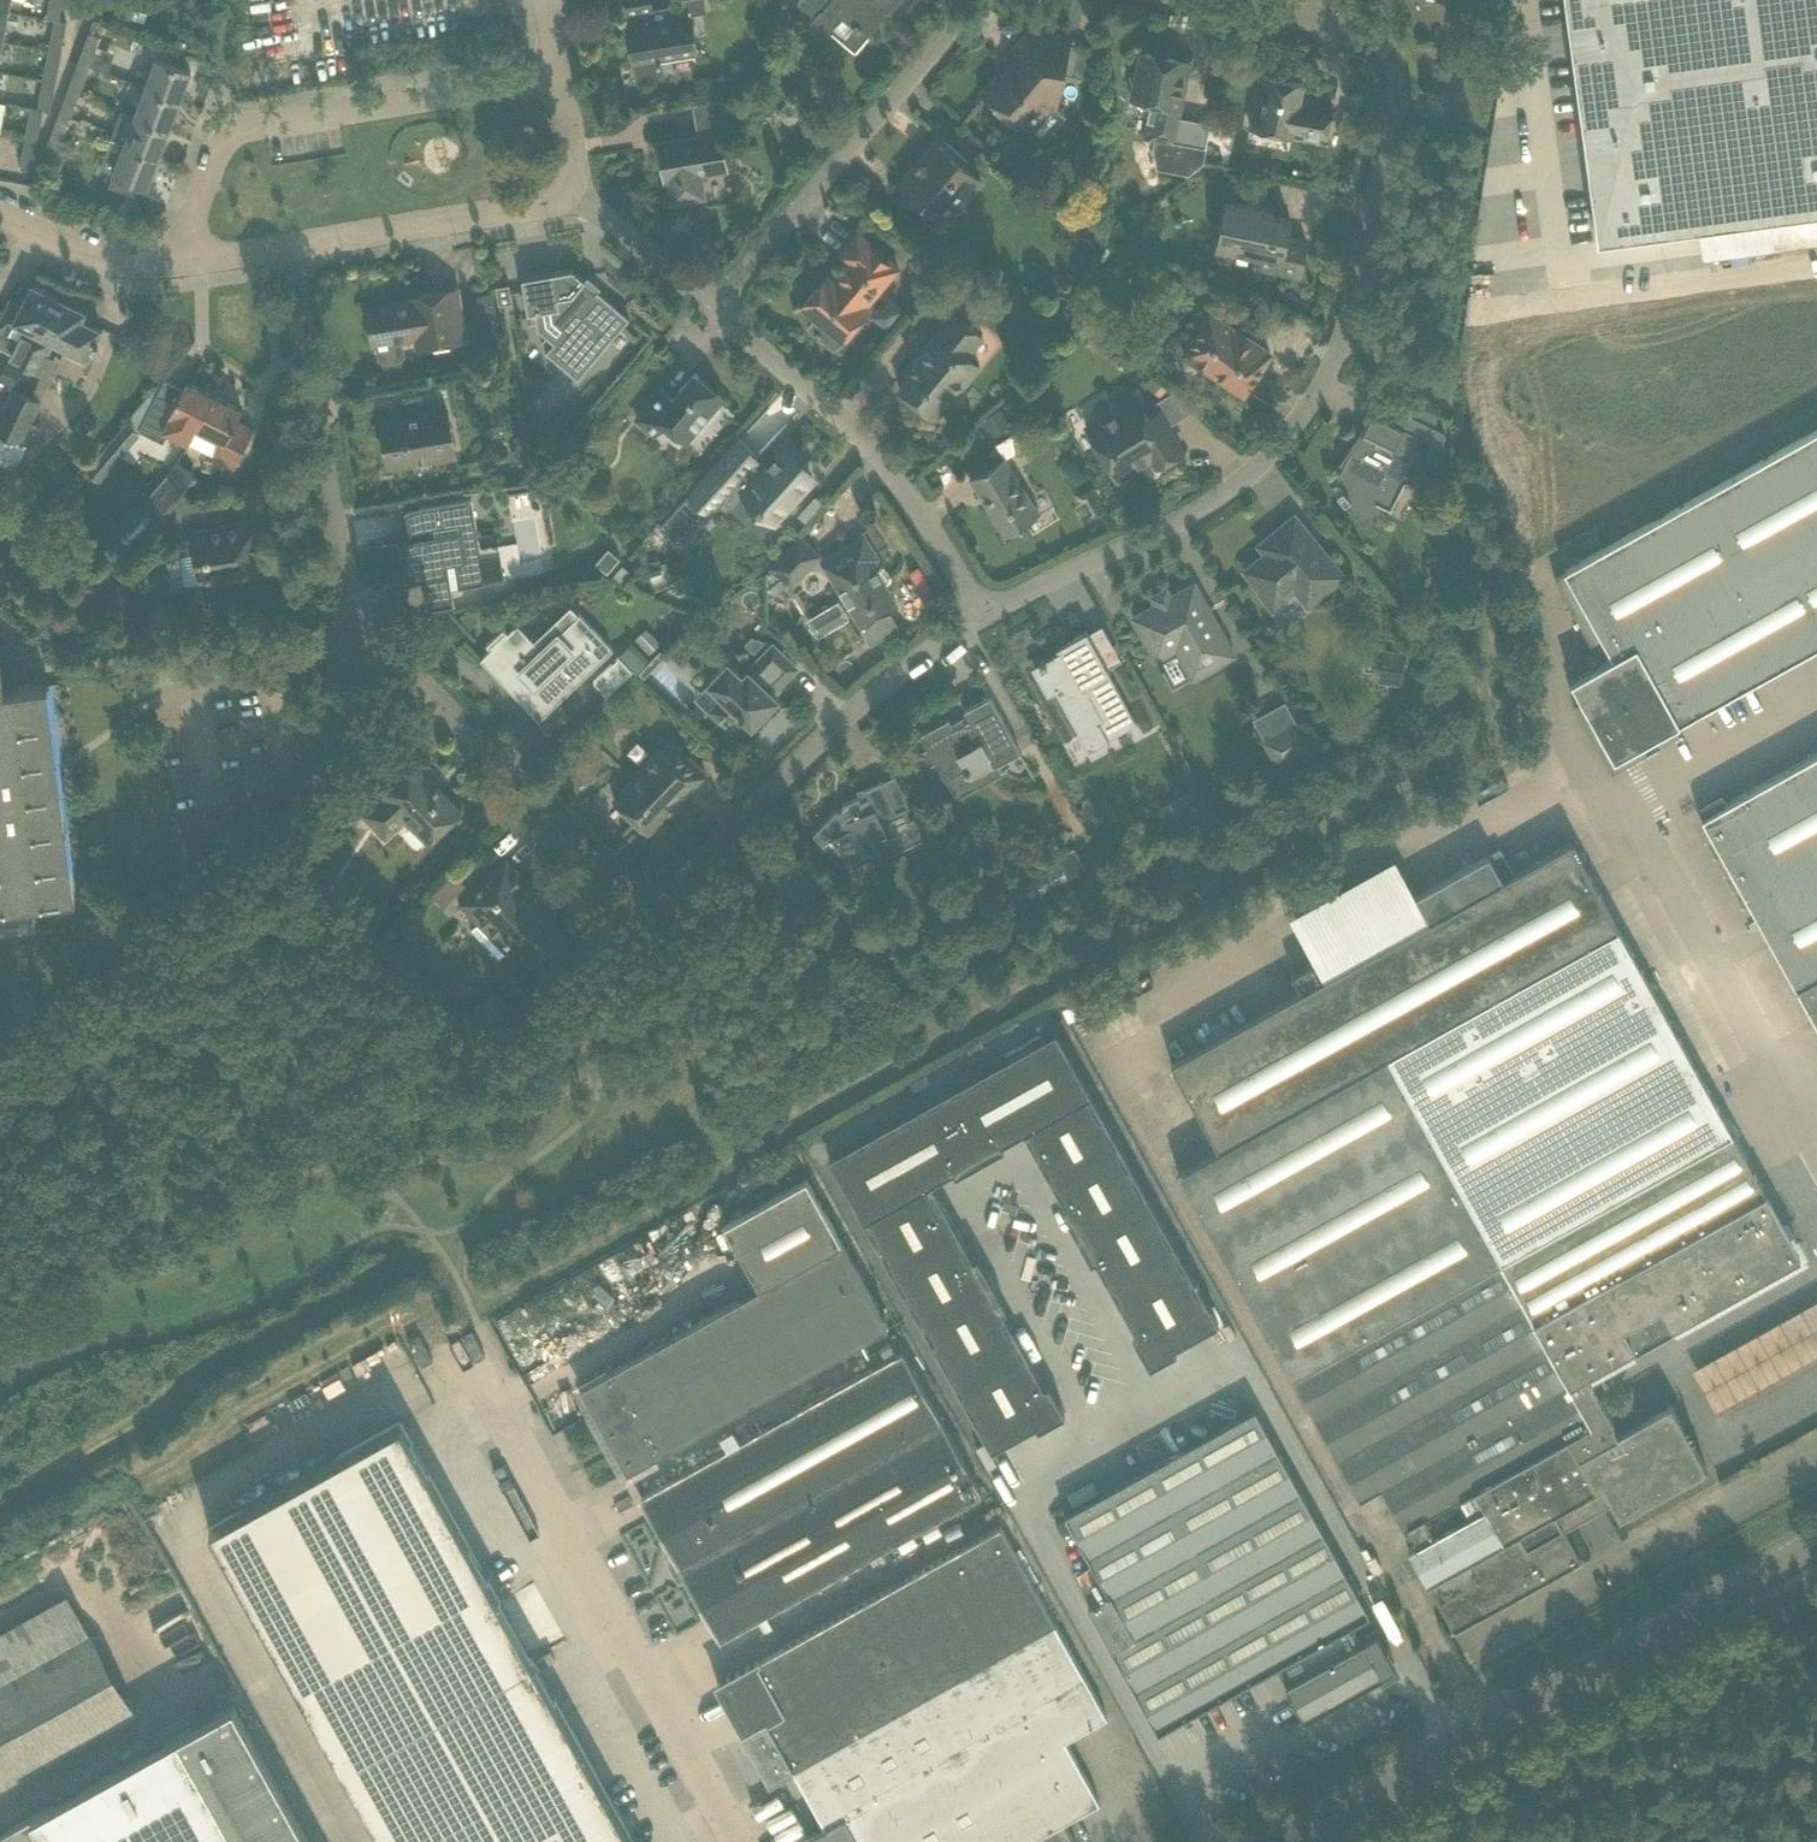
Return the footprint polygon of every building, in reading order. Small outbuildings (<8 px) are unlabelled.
[(10,0),(0,0),(0,8),(8,10),(10,0)] [(47,17),(59,19),(63,0),(50,0),(47,17)] [(660,74),(663,73),(661,59),(696,53),(693,37),(689,14),(706,11),(705,0),(682,0),(684,14),(654,19),(651,2),(624,7),(636,78),(660,74)] [(798,1),(816,16),(814,19),(813,22),(814,25),(815,28),(817,30),(819,32),(823,33),(826,32),(829,31),(831,29),(844,14),(855,23),(853,26),(858,30),(860,28),(866,33),(884,11),(886,13),(889,9),(885,6),(890,0),(799,0),(798,1)] [(1566,9),(1597,241),(1816,212),(1816,0),(1565,0),(1566,9)] [(8,10),(0,8),(0,39),(3,40),(8,10)] [(47,17),(47,18),(54,19),(49,48),(61,50),(66,21),(59,19),(47,17)] [(1056,103),(1065,60),(1070,36),(1038,30),(1035,30),(1033,30),(1030,31),(1028,32),(1025,34),(1006,56),(1014,63),(1005,77),(1004,76),(1003,75),(1001,75),(1000,76),(999,77),(985,92),(982,90),(981,91),(1027,130),(1051,102),(1056,103)] [(89,32),(78,61),(89,65),(100,36),(89,32)] [(55,80),(61,50),(49,48),(43,78),(55,80)] [(1141,51),(1136,74),(1141,75),(1136,99),(1158,103),(1155,120),(1148,119),(1145,136),(1155,138),(1153,147),(1157,167),(1189,173),(1203,161),(1203,160),(1205,148),(1173,142),(1176,124),(1179,107),(1180,107),(1185,84),(1190,60),(1141,51)] [(190,70),(168,61),(156,57),(145,86),(180,99),(190,70)] [(78,94),(89,65),(78,61),(67,89),(78,94)] [(1260,74),(1256,98),(1250,126),(1292,135),(1292,133),(1326,140),(1333,106),(1300,99),(1303,83),(1260,74)] [(50,110),(55,80),(43,78),(38,108),(43,109),(50,110)] [(169,127),(180,99),(145,86),(134,114),(169,127)] [(68,122),(78,94),(67,89),(56,118),(68,122)] [(43,109),(38,108),(31,107),(26,137),(37,139),(43,109)] [(158,156),(169,127),(134,114),(124,143),(158,156)] [(57,151),(68,122),(56,118),(46,147),(57,151)] [(1205,148),(1203,160),(1229,165),(1236,131),(1209,126),(1205,148)] [(728,170),(721,130),(657,141),(663,180),(668,180),(671,202),(706,197),(702,174),(728,170)] [(20,167),(32,169),(37,139),(26,137),(20,167)] [(980,179),(954,156),(935,141),(901,181),(946,219),(980,179)] [(148,185),(158,156),(124,143),(113,172),(148,185)] [(1269,207),(1246,203),(1227,199),(1218,246),(1257,254),(1255,265),(1299,274),(1306,238),(1304,238),(1304,243),(1285,239),(1289,218),(1268,213),(1269,207)] [(897,268),(875,249),(857,233),(839,255),(848,262),(833,280),(827,275),(801,305),(843,339),(868,310),(864,306),(897,268)] [(923,247),(914,258),(931,273),(941,262),(923,247)] [(572,268),(522,277),(526,301),(527,313),(548,309),(567,306),(577,315),(563,331),(558,337),(554,342),(546,351),(577,378),(614,335),(629,317),(597,290),(595,292),(582,281),(584,278),(572,268)] [(510,283),(496,286),(499,304),(513,302),(510,283)] [(58,297),(32,284),(21,305),(11,300),(0,320),(0,333),(17,341),(9,358),(23,366),(58,297)] [(419,299),(367,307),(373,343),(376,342),(379,358),(384,362),(400,359),(404,354),(401,338),(401,335),(425,331),(427,344),(441,341),(465,337),(460,311),(457,288),(419,294),(419,299)] [(490,292),(472,293),(473,323),(491,323),(490,292)] [(84,310),(58,297),(23,366),(38,373),(55,341),(88,357),(102,329),(80,318),(84,310)] [(954,311),(920,352),(904,370),(910,375),(899,388),(931,415),(943,400),(947,403),(963,385),(979,365),(966,354),(982,335),(954,311)] [(1270,353),(1250,340),(1209,313),(1183,354),(1244,393),(1270,353)] [(7,362),(0,375),(0,380),(14,387),(22,369),(7,362)] [(661,388),(646,406),(636,417),(654,433),(664,422),(685,441),(723,396),(694,372),(673,397),(661,388)] [(189,442),(213,395),(185,380),(182,387),(163,377),(128,418),(125,421),(164,441),(168,431),(189,442)] [(0,412),(0,433),(20,442),(22,443),(33,420),(39,408),(42,402),(40,401),(31,396),(12,387),(0,412)] [(242,409),(213,395),(189,442),(214,455),(213,457),(234,467),(254,428),(236,420),(242,409)] [(1182,450),(1170,429),(1158,410),(1148,417),(1136,396),(1086,426),(1118,478),(1152,457),(1157,465),(1182,450)] [(447,409),(404,416),(380,420),(388,466),(454,455),(447,409)] [(1445,432),(1409,414),(1402,427),(1373,412),(1364,428),(1363,427),(1346,453),(1348,454),(1331,490),(1332,490),(1334,487),(1338,492),(1337,493),(1345,502),(1346,502),(1358,516),(1375,501),(1390,509),(1405,480),(1413,481),(1421,438),(1442,448),(1445,432)] [(1816,646),(1816,428),(1564,569),(1565,572),(1554,578),(1580,624),(1591,617),(1612,657),(1570,680),(1580,697),(1573,701),(1607,762),(1816,646)] [(1015,431),(998,441),(1005,452),(1021,442),(1015,431)] [(83,437),(68,455),(83,468),(98,449),(83,437)] [(737,441),(661,527),(663,528),(663,527),(681,543),(723,497),(727,501),(740,486),(758,502),(756,504),(761,508),(763,506),(776,518),(813,476),(782,449),(764,470),(754,461),(756,458),(737,441)] [(1039,514),(1027,493),(1004,456),(969,477),(1004,535),(1039,514)] [(197,477),(178,461),(167,473),(186,490),(197,477)] [(162,517),(186,490),(167,473),(144,501),(146,503),(119,534),(139,552),(167,521),(162,517)] [(816,495),(807,504),(815,510),(823,502),(816,495)] [(411,538),(402,539),(408,581),(412,580),(411,575),(446,569),(449,587),(451,586),(482,581),(500,578),(495,546),(476,549),(473,527),(476,527),(471,497),(406,508),(411,538)] [(1343,574),(1309,533),(1294,515),(1275,530),(1277,533),(1270,538),(1268,536),(1258,544),(1265,553),(1244,570),(1260,589),(1257,591),(1272,610),(1286,599),(1287,595),(1295,588),(1307,604),(1343,574)] [(258,519),(234,523),(191,530),(195,553),(181,555),(186,585),(257,573),(254,555),(263,554),(258,519)] [(843,547),(822,560),(849,604),(862,624),(872,642),(898,626),(887,609),(896,603),(871,561),(877,557),(864,535),(843,547)] [(772,566),(792,584),(819,554),(799,536),(772,566)] [(608,547),(595,562),(607,572),(620,556),(608,547)] [(622,564),(610,578),(618,584),(630,571),(622,564)] [(1234,654),(1206,603),(1194,582),(1170,595),(1169,593),(1155,600),(1156,603),(1132,617),(1155,658),(1176,647),(1192,677),(1234,654)] [(491,648),(480,658),(499,677),(501,675),(516,690),(514,693),(538,719),(613,649),(579,613),(541,648),(517,623),(508,632),(503,627),(486,642),(491,648)] [(646,628),(635,638),(650,653),(660,642),(646,628)] [(1135,723),(1109,674),(1110,673),(1086,630),(1058,645),(1061,650),(1039,662),(1040,665),(1034,668),(1047,692),(1056,687),(1090,748),(1107,739),(1108,742),(1110,741),(1108,738),(1135,723)] [(742,675),(728,661),(708,682),(723,696),(710,709),(733,732),(746,718),(752,723),(777,697),(772,692),(796,666),(773,644),(742,675)] [(662,648),(640,671),(645,677),(667,653),(662,648)] [(1400,684),(1405,653),(1387,650),(1382,680),(1400,684)] [(607,694),(633,670),(619,656),(593,680),(607,694)] [(18,902),(31,900),(76,894),(66,824),(57,753),(48,682),(13,687),(11,672),(10,662),(1,663),(0,657),(0,904),(18,902)] [(1511,689),(1493,692),(1495,706),(1513,703),(1511,689)] [(949,719),(920,735),(927,749),(922,752),(930,765),(935,763),(945,780),(965,769),(973,783),(998,769),(995,764),(1020,750),(1001,717),(989,696),(963,710),(968,719),(953,728),(949,719)] [(1312,746),(1298,721),(1263,740),(1277,766),(1312,746)] [(705,772),(688,755),(670,738),(613,797),(648,831),(705,772)] [(1697,810),(1796,987),(1816,976),(1816,752),(1725,803),(1722,797),(1697,810)] [(415,763),(383,794),(362,813),(379,830),(385,836),(395,827),(392,825),(403,814),(428,840),(460,810),(415,763)] [(837,810),(813,834),(830,851),(835,856),(858,846),(866,854),(871,851),(873,856),(874,858),(875,860),(888,854),(921,839),(923,837),(914,817),(910,818),(905,807),(896,811),(892,802),(882,781),(864,789),(868,798),(861,801),(859,797),(842,805),(843,808),(839,812),(837,810)] [(1571,842),(1533,863),(1514,874),(1499,848),(1415,895),(1429,920),(1419,926),(1414,918),(1381,936),(1385,945),(1324,979),(1314,961),(1292,973),(1302,991),(1171,1064),(1218,1149),(1177,1171),(1360,1499),(1381,1488),(1403,1528),(1408,1526),(1417,1543),(1408,1548),(1454,1631),(1581,1560),(1554,1511),(1601,1484),(1619,1516),(1706,1468),(1670,1403),(1617,1433),(1612,1423),(1613,1422),(1586,1373),(1648,1339),(1800,1254),(1571,842)] [(1057,856),(1068,877),(1085,868),(1073,847),(1057,856)] [(506,859),(489,876),(461,902),(477,920),(470,927),(500,958),(507,951),(532,928),(536,933),(533,935),(551,953),(569,936),(552,918),(549,920),(544,916),(548,912),(524,887),(527,881),(506,859)] [(441,904),(464,883),(449,869),(427,890),(441,904)] [(31,900),(18,902),(16,921),(0,923),(0,936),(35,931),(31,900)] [(1796,987),(1816,1025),(1816,976),(1796,987)] [(1044,1386),(1002,1311),(1006,1308),(977,1256),(973,1258),(931,1182),(953,1170),(955,1174),(1004,1147),(1002,1143),(1024,1130),(1066,1206),(1062,1209),(1068,1220),(1091,1261),(1095,1259),(1137,1334),(1133,1336),(1149,1366),(1176,1351),(1174,1347),(1218,1322),(1055,1030),(828,1156),(991,1449),(1036,1424),(1038,1428),(1065,1413),(1048,1383),(1044,1386)] [(889,1325),(865,1283),(806,1178),(725,1223),(760,1286),(616,1365),(580,1386),(627,1470),(829,1358),(889,1325)] [(1692,1363),(1714,1407),(1816,1357),(1816,1302),(1692,1363)] [(681,1567),(942,1421),(902,1350),(641,1495),(681,1567)] [(1295,1700),(1305,1716),(1325,1705),(1327,1709),(1329,1708),(1326,1704),(1380,1673),(1383,1678),(1385,1677),(1382,1672),(1395,1665),(1386,1649),(1388,1648),(1387,1646),(1385,1647),(1376,1631),(1363,1638),(1354,1622),(1369,1614),(1255,1408),(1064,1514),(1109,1594),(1088,1605),(1158,1732),(1276,1665),(1286,1681),(1285,1682),(1294,1698),(1290,1700),(1291,1702),(1295,1700)] [(557,1703),(535,1663),(532,1657),(500,1601),(400,1421),(208,1527),(384,1841),(634,1841),(557,1703)] [(982,1493),(942,1421),(681,1567),(721,1638),(982,1493)] [(793,1768),(1054,1622),(1000,1525),(760,1659),(739,1670),(717,1682),(732,1710),(744,1703),(743,1702),(754,1697),(766,1719),(744,1731),(771,1780),(793,1768)] [(1064,1820),(1099,1801),(1064,1739),(1106,1715),(1054,1622),(793,1768),(825,1826),(804,1837),(807,1841),(1076,1841),(1064,1820)] [(91,1633),(0,1684),(0,1786),(134,1711),(91,1633)] [(0,1831),(0,1841),(312,1841),(233,1701),(0,1831)]
